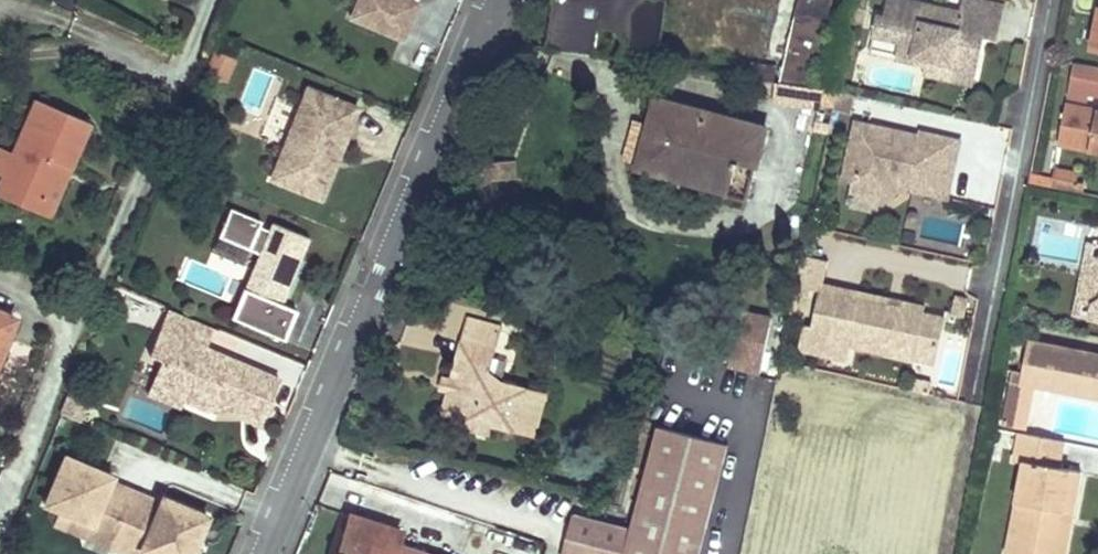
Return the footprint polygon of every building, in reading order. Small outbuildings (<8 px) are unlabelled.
[(354,19),(405,41),(420,5),(408,0),(361,0),(354,19)] [(553,47),(597,54),(601,23),(616,25),(626,36),(622,57),(653,61),(661,0),(560,0),(553,47)] [(780,81),(816,86),(834,0),(797,0),(780,81)] [(965,2),(953,0),(893,0),(892,5),(879,3),(875,25),(888,27),(885,43),(934,52),(933,59),(956,63),(957,55),(981,59),(987,26),(1001,28),(1006,0),(965,0),(965,2)] [(229,76),(236,56),(214,48),(206,67),(229,76)] [(978,75),(981,59),(957,55),(956,63),(933,59),(931,67),(978,75)] [(1074,60),(1068,92),(1097,98),(1097,64),(1074,60)] [(824,87),(816,86),(780,81),(778,80),(775,98),(821,105),(822,101),(824,87)] [(852,107),(856,89),(839,85),(838,89),(835,103),(852,107)] [(822,101),(835,104),(835,103),(838,89),(824,87),(822,101)] [(306,108),(353,126),(360,110),(312,92),(306,108)] [(766,126),(658,97),(650,125),(640,162),(639,165),(679,176),(676,189),(710,199),(714,186),(747,195),(766,126)] [(1097,149),(1097,108),(1069,102),(1061,141),(1097,149)] [(353,126),(306,108),(278,180),(325,199),(337,169),(331,167),(341,142),(347,144),(353,126)] [(815,128),(829,132),(831,120),(818,117),(815,128)] [(904,130),(856,118),(842,176),(852,178),(850,189),(876,194),(903,187),(938,195),(944,168),(952,170),(959,137),(922,129),(920,134),(919,140),(908,137),(904,130)] [(650,125),(637,121),(627,158),(640,162),(650,125)] [(0,176),(0,195),(14,202),(18,190),(42,201),(59,164),(70,168),(79,146),(25,122),(0,176)] [(920,134),(904,130),(908,137),(919,140),(920,134)] [(337,169),(347,144),(341,142),(331,167),(337,169)] [(18,190),(14,202),(47,217),(70,168),(59,164),(42,201),(18,190)] [(1057,166),(1053,184),(1084,190),(1087,177),(1080,176),(1081,171),(1057,166)] [(946,196),(952,170),(944,168),(938,195),(946,196)] [(876,194),(850,189),(848,198),(874,203),(876,194)] [(236,320),(290,342),(302,313),(287,307),(314,241),(276,224),(273,232),(264,228),(266,224),(234,211),(223,239),(263,256),(236,320)] [(1097,300),(1097,292),(1097,239),(1092,238),(1077,312),(1094,316),(1097,300)] [(840,288),(822,284),(811,330),(830,334),(840,288)] [(902,296),(900,303),(887,299),(840,288),(830,334),(914,354),(918,339),(939,344),(946,313),(925,309),(926,301),(902,296)] [(888,292),(887,299),(900,303),(902,296),(888,292)] [(796,293),(793,305),(805,307),(807,295),(796,293)] [(793,305),(792,313),(803,315),(805,307),(793,305)] [(0,311),(0,351),(15,317),(0,311)] [(208,350),(216,329),(171,311),(151,357),(164,361),(179,368),(168,393),(186,401),(211,411),(215,402),(223,406),(264,423),(282,381),(208,350)] [(734,362),(756,371),(776,321),(755,313),(734,362)] [(502,329),(469,320),(465,335),(498,344),(502,329)] [(498,344),(465,335),(454,377),(451,389),(445,411),(469,417),(470,415),(493,421),(535,432),(547,391),(503,380),(502,387),(488,384),(498,344)] [(1031,338),(1029,347),(1097,360),(1097,351),(1031,338)] [(936,359),(939,344),(918,339),(914,354),(936,359)] [(1029,347),(1022,383),(1097,397),(1097,360),(1029,347)] [(183,408),(186,401),(168,393),(179,368),(164,361),(150,394),(183,408)] [(454,377),(446,375),(444,387),(451,389),(454,377)] [(211,411),(220,415),(223,406),(215,402),(211,411)] [(470,415),(469,417),(478,428),(490,431),(493,421),(470,415)] [(661,427),(632,529),(575,513),(563,553),(698,553),(699,552),(693,550),(700,522),(710,501),(713,501),(729,446),(661,427)] [(1019,431),(1013,459),(1039,464),(1031,501),(1016,498),(1007,552),(1015,553),(1057,553),(1064,509),(1075,511),(1084,470),(1061,466),(1066,440),(1019,431)] [(165,502),(163,507),(155,526),(106,503),(114,485),(116,479),(76,462),(66,466),(48,506),(62,512),(95,526),(89,539),(122,553),(196,553),(210,522),(165,502)] [(106,503),(155,526),(163,507),(114,485),(106,503)] [(699,552),(713,501),(710,501),(700,522),(693,550),(699,552)] [(1064,509),(1057,553),(1067,553),(1075,511),(1064,509)] [(89,539),(95,526),(62,512),(56,524),(89,539)] [(352,512),(338,553),(433,553),(398,543),(402,528),(352,512)]
